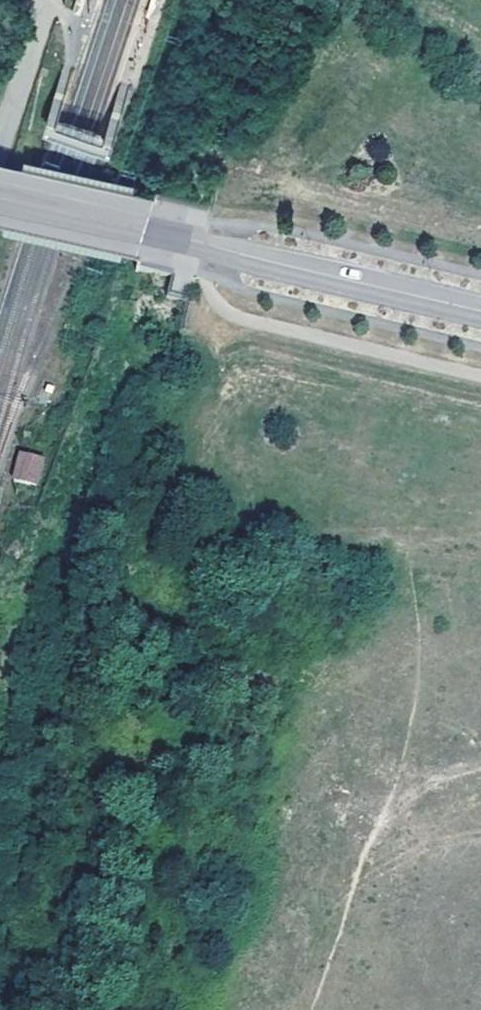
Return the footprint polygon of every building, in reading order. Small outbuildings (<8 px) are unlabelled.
[(74,12),(81,14),(86,0),(78,0),(74,12)] [(148,12),(155,14),(160,0),(152,0),(148,12)] [(39,484),(45,456),(17,449),(11,478),(39,484)]
